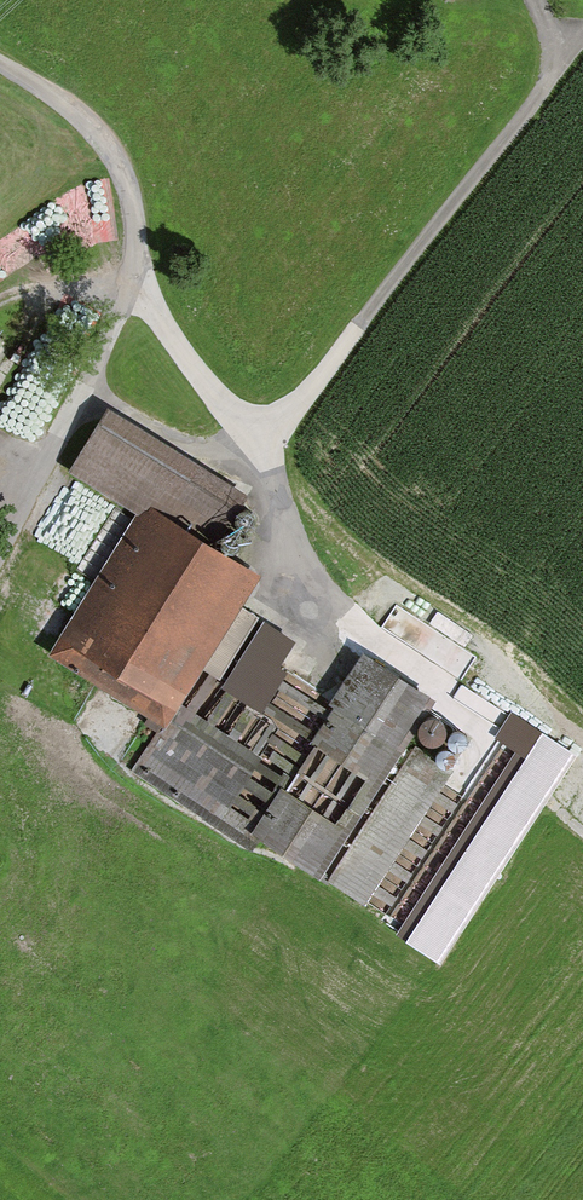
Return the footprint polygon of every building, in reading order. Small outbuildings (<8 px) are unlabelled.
[(243,493),(109,409),(75,464),(144,508),(56,646),(164,715),(257,569),(212,541),(243,493)] [(225,680),(263,702),(302,636),(264,613),(225,680)] [(330,874),(367,898),(453,764),(415,740),(330,874)] [(409,877),(463,795),(444,782),(390,864),(409,877)]
